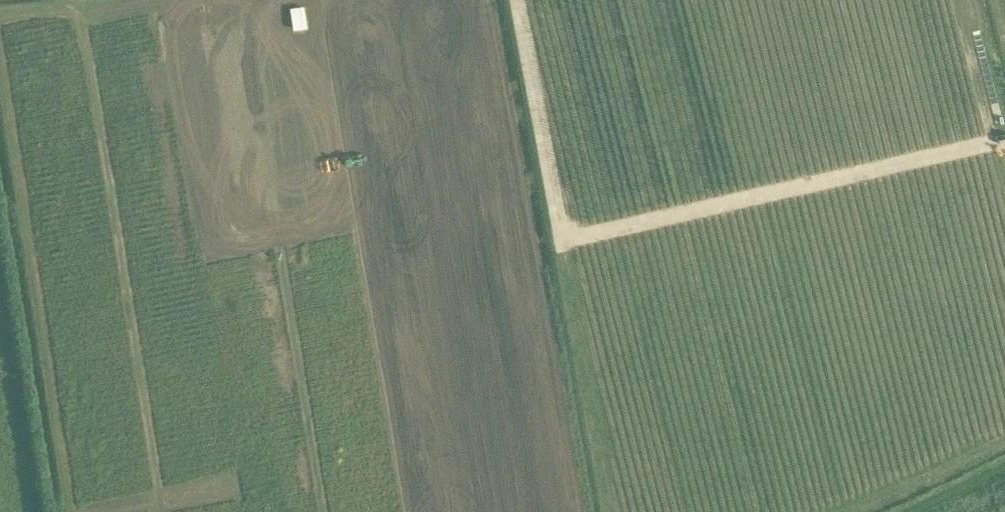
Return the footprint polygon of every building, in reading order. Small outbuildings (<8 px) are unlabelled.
[(303,3),(288,6),(292,27),(307,25),(303,3)]
